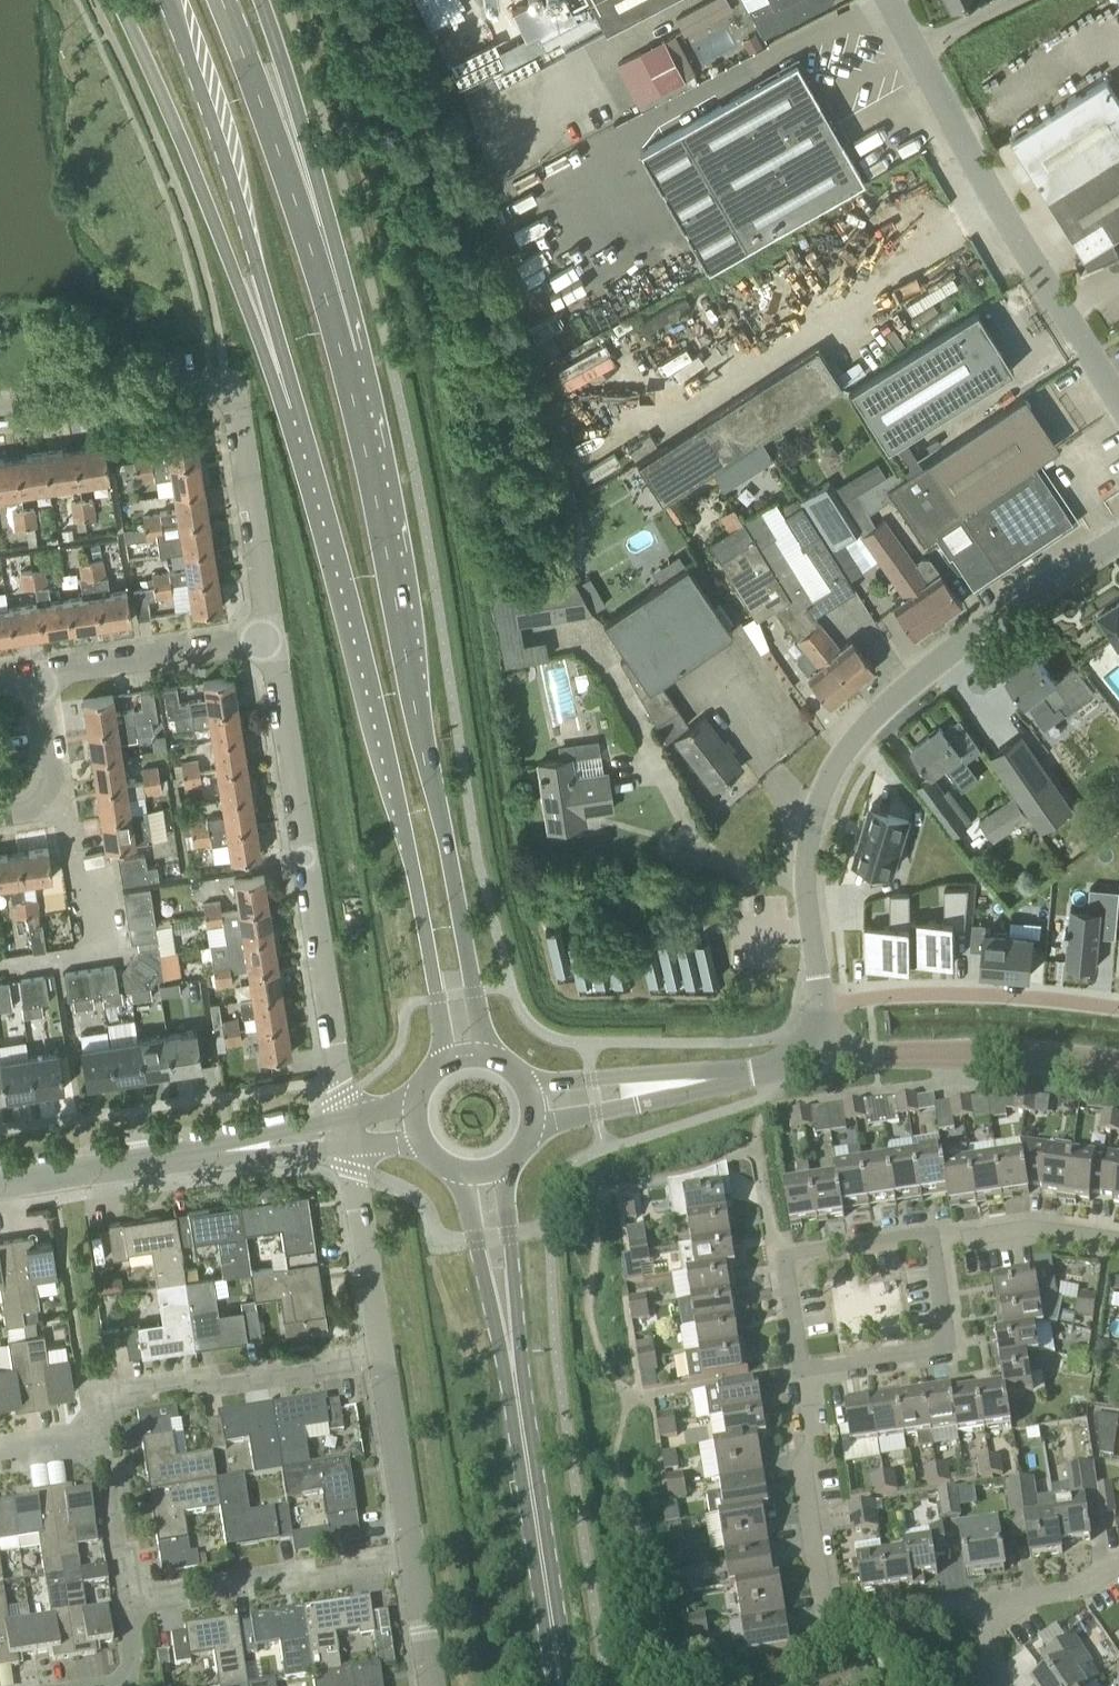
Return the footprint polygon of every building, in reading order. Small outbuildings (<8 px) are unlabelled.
[(570,8),(572,12),(524,37),(496,50),(505,65),(462,88),(467,102),(564,48),(603,28),(604,29),(660,0),(566,0),(570,8)] [(675,15),(682,33),(734,11),(729,0),(711,0),(675,15)] [(748,9),(763,37),(834,0),(744,0),(748,9)] [(524,37),(572,12),(570,8),(551,18),(543,4),(529,11),(524,1),(509,9),(524,37)] [(673,37),(640,54),(664,99),(696,82),(673,37)] [(709,268),(746,246),(864,179),(795,62),(642,151),(709,268)] [(1013,138),(1086,255),(1090,265),(1109,257),(1110,259),(1113,263),(1116,264),(1118,263),(1118,246),(1115,237),(1118,234),(1118,95),(1108,77),(1013,138)] [(977,311),(958,322),(851,390),(887,448),(1013,369),(999,346),(998,347),(991,335),(995,333),(989,324),(986,326),(978,315),(979,315),(977,311)] [(677,317),(646,331),(656,352),(686,339),(677,317)] [(556,370),(607,348),(600,332),(550,355),(556,370)] [(818,347),(742,396),(637,464),(663,503),(843,386),(818,347)] [(1025,396),(905,477),(887,489),(893,498),(924,544),(938,535),(973,586),(1013,558),(1015,562),(1030,552),(1027,548),(1072,520),(1034,463),(1058,447),(1025,396)] [(135,468),(200,458),(195,429),(165,433),(168,451),(151,454),(134,457),(135,468)] [(104,442),(74,447),(80,484),(110,479),(104,442)] [(764,444),(719,472),(729,488),(774,460),(764,444)] [(50,488),(80,484),(74,447),(45,451),(50,488)] [(45,451),(15,456),(21,493),(50,488),(45,451)] [(0,458),(0,496),(21,493),(15,456),(0,458)] [(155,479),(172,477),(175,493),(204,488),(200,458),(135,468),(137,481),(155,479)] [(893,498),(887,489),(905,477),(898,467),(857,492),(869,514),(893,498)] [(915,636),(938,620),(897,562),(876,526),(869,514),(857,492),(842,501),(829,481),(799,500),(802,504),(849,579),(863,570),(845,540),(859,531),(862,535),(861,536),(905,597),(893,606),(915,636)] [(144,528),(209,518),(204,488),(175,493),(177,509),(160,512),(160,514),(142,516),(144,528)] [(82,501),(85,519),(96,517),(93,499),(82,501)] [(85,519),(82,501),(71,502),(74,521),(85,519)] [(739,516),(747,529),(790,600),(788,602),(796,614),(807,606),(812,614),(854,588),(849,579),(802,504),(784,515),(775,501),(748,517),(745,513),(739,516)] [(709,543),(713,549),(720,562),(755,620),(773,609),(797,641),(804,649),(797,654),(796,662),(807,676),(831,705),(853,687),(808,632),(809,631),(796,614),(788,602),(790,600),(747,529),(739,516),(734,507),(719,516),(728,531),(709,543)] [(24,510),(26,528),(37,526),(34,508),(24,510)] [(24,510),(12,512),(15,530),(26,528),(24,510)] [(183,551),(213,547),(209,518),(144,528),(124,531),(126,542),(146,539),(158,538),(160,554),(183,551)] [(884,520),(876,526),(897,562),(938,620),(962,603),(930,558),(924,558),(916,564),(884,520)] [(188,581),(218,577),(213,547),(183,551),(186,568),(169,572),(151,574),(153,586),(171,584),(188,581)] [(104,559),(92,561),(102,625),(131,620),(126,590),(109,593),(104,559)] [(72,629),(102,625),(92,561),(79,563),(82,580),(80,580),(83,597),(68,599),(72,629)] [(640,695),(660,682),(733,633),(687,566),(604,622),(627,657),(621,661),(640,695)] [(45,568),(33,570),(35,587),(38,604),(43,634),(72,629),(68,599),(50,602),(45,568)] [(23,589),(35,587),(33,570),(21,572),(23,589)] [(570,573),(511,582),(490,585),(500,664),(528,661),(522,623),(593,612),(570,573)] [(218,577),(188,581),(193,611),(223,607),(218,577)] [(171,584),(153,586),(153,588),(133,591),(138,619),(151,617),(148,599),(156,598),(156,599),(172,596),(171,584)] [(1099,615),(1118,648),(1118,602),(1099,615)] [(38,604),(9,608),(13,638),(43,634),(38,604)] [(807,606),(796,614),(809,631),(808,632),(853,687),(875,668),(852,639),(837,652),(833,648),(837,645),(819,623),(812,614),(807,606)] [(13,638),(9,608),(0,610),(0,640),(13,638)] [(1067,713),(1094,693),(1074,666),(1055,680),(1036,655),(1007,676),(1027,703),(1043,691),(1056,708),(1061,705),(1067,713)] [(587,671),(574,673),(578,689),(590,686),(587,671)] [(208,710),(238,706),(233,676),(204,681),(207,700),(189,702),(189,704),(179,705),(176,686),(164,687),(168,717),(174,716),(208,710)] [(660,682),(640,695),(665,740),(689,724),(660,682)] [(83,699),(88,729),(151,719),(157,718),(152,689),(140,691),(143,708),(116,712),(113,695),(83,699)] [(213,740),(243,735),(238,706),(208,710),(174,716),(176,727),(193,725),(193,726),(211,724),(213,740)] [(704,718),(686,731),(676,739),(700,771),(713,789),(742,767),(704,718)] [(122,754),(120,741),(137,739),(136,733),(153,731),(151,719),(88,729),(92,759),(122,754)] [(961,752),(941,726),(913,748),(933,773),(948,762),(961,779),(974,770),(961,752)] [(218,770),(247,765),(243,735),(213,740),(218,770)] [(1005,736),(987,749),(1031,811),(1060,791),(1032,751),(1021,758),(1005,736)] [(97,788),(127,784),(122,754),(92,759),(97,788)] [(607,772),(604,772),(601,754),(538,763),(548,829),(581,824),(579,814),(613,809),(607,772)] [(183,775),(200,772),(198,760),(181,762),(183,775)] [(252,795),(247,765),(218,770),(222,799),(252,795)] [(143,781),(160,779),(158,767),(141,769),(143,781)] [(202,785),(200,772),(183,775),(185,787),(202,785)] [(101,818),(132,813),(129,796),(162,791),(160,779),(143,781),(143,782),(127,785),(127,784),(97,788),(101,818)] [(968,824),(944,792),(930,803),(954,835),(968,824)] [(911,816),(913,809),(901,793),(893,799),(890,809),(873,804),(863,831),(901,844),(911,816)] [(256,824),(252,795),(222,799),(225,816),(190,821),(192,834),(256,824)] [(981,819),(994,839),(1030,815),(1017,795),(981,819)] [(106,848),(116,846),(136,842),(151,840),(147,811),(132,813),(101,818),(106,848)] [(211,843),(229,841),(231,858),(261,854),(256,824),(192,834),(194,846),(211,843)] [(854,859),(871,864),(868,874),(870,884),(890,879),(892,871),(901,844),(863,831),(854,859)] [(53,877),(48,847),(18,852),(28,916),(33,952),(45,950),(41,924),(40,924),(38,914),(40,914),(35,880),(53,877)] [(9,884),(12,900),(15,918),(28,916),(18,852),(0,855),(0,885),(9,884)] [(144,854),(118,858),(120,871),(146,868),(144,854)] [(157,866),(146,868),(120,871),(122,884),(159,879),(157,866)] [(264,875),(252,877),(234,880),(239,910),(269,905),(264,875)] [(150,887),(123,891),(125,904),(152,900),(150,887)] [(955,963),(957,929),(967,929),(971,889),(949,889),(948,921),(913,920),(912,961),(955,963)] [(913,920),(914,893),(895,892),(894,924),(869,923),(867,964),(911,966),(912,961),(913,920)] [(152,900),(125,904),(127,917),(154,913),(152,900)] [(205,915),(221,913),(220,900),(203,903),(205,915)] [(226,943),(274,935),(269,905),(239,910),(239,911),(221,913),(205,915),(207,928),(223,925),(226,943)] [(1071,912),(1066,964),(1098,966),(1103,915),(1071,912)] [(154,913),(127,917),(129,930),(156,926),(154,913)] [(1011,918),(1009,927),(1031,932),(1033,922),(1011,918)] [(156,926),(129,930),(131,943),(158,939),(156,926)] [(546,929),(545,929),(555,970),(556,970),(559,967),(567,965),(569,967),(570,967),(560,926),(559,926),(559,927),(558,929),(550,931),(546,929)] [(982,972),(1006,974),(1009,933),(984,932),(982,972)] [(1033,935),(1009,933),(1006,974),(1030,975),(1033,935)] [(214,974),(231,972),(231,971),(248,968),(278,964),(274,935),(226,943),(228,956),(212,958),(214,974)] [(627,978),(628,978),(618,937),(617,938),(616,940),(608,942),(605,941),(603,941),(613,982),(614,982),(614,981),(617,979),(625,977),(627,978)] [(639,941),(638,941),(648,982),(649,981),(651,979),(660,977),(662,978),(663,978),(653,937),(652,937),(652,938),(651,940),(643,942),(639,941)] [(680,979),(681,979),(671,937),(670,938),(669,940),(661,942),(658,941),(656,941),(666,982),(667,981),(670,979),(678,977),(680,978),(680,979)] [(592,979),(582,938),(581,938),(580,941),(571,943),(568,942),(567,942),(577,983),(578,982),(580,980),(589,978),(591,979),(591,980),(592,979)] [(586,941),(585,942),(595,983),(596,982),(599,979),(607,977),(609,979),(610,979),(600,938),(599,938),(598,941),(590,943),(586,941)] [(676,941),(675,941),(685,982),(686,982),(688,979),(696,977),(698,979),(700,979),(690,938),(689,938),(688,941),(679,943),(676,942),(676,941)] [(717,979),(718,979),(708,938),(707,939),(706,941),(698,943),(694,942),(694,941),(693,942),(703,983),(704,982),(707,979),(715,977),(717,979)] [(131,959),(157,978),(164,977),(159,945),(139,948),(131,959)] [(150,986),(155,979),(157,978),(131,959),(123,970),(126,990),(131,989),(150,986)] [(102,966),(106,993),(119,991),(115,964),(102,966)] [(278,964),(248,968),(253,998),(240,1000),(283,993),(278,964)] [(93,995),(102,993),(106,993),(102,966),(89,968),(93,995)] [(77,970),(81,997),(93,995),(89,968),(77,970)] [(68,999),(73,998),(81,997),(77,970),(64,972),(68,999)] [(231,972),(214,974),(216,986),(233,984),(231,972)] [(45,975),(32,977),(37,1004),(41,1003),(50,1002),(45,975)] [(19,979),(23,1001),(22,1006),(37,1004),(32,977),(19,979)] [(181,993),(179,982),(159,985),(161,997),(181,993)] [(150,986),(131,989),(132,1001),(152,998),(150,986)] [(119,991),(106,993),(102,993),(104,1005),(121,1002),(119,991)] [(283,993),(240,1000),(243,1017),(255,1015),(257,1027),(287,1022),(283,993)] [(81,997),(73,998),(75,1010),(94,1007),(93,995),(81,997)] [(22,1006),(24,1018),(42,1015),(41,1003),(37,1004),(22,1006)] [(222,1021),(224,1033),(240,1030),(238,1018),(222,1021)] [(257,1027),(262,1057),(292,1053),(287,1022),(257,1027)] [(202,1067),(202,1066),(196,1029),(167,1034),(172,1071),(200,1067),(202,1067)] [(242,1042),(240,1030),(224,1033),(225,1044),(242,1042)] [(144,1075),(172,1071),(167,1034),(139,1038),(144,1075)] [(139,1038),(111,1043),(116,1080),(144,1075),(139,1038)] [(88,1084),(116,1080),(111,1043),(81,1047),(87,1085),(89,1085),(88,1084)] [(59,1050),(29,1055),(35,1092),(63,1088),(65,1089),(59,1050)] [(7,1096),(35,1092),(29,1055),(1,1059),(7,1096)] [(1015,1093),(1013,1111),(1024,1112),(1026,1095),(1015,1093)] [(917,1095),(905,1097),(908,1114),(919,1113),(917,1095)] [(934,1095),(932,1095),(935,1110),(936,1110),(939,1131),(954,1129),(952,1119),(964,1117),(961,1100),(935,1104),(934,1095)] [(1003,1095),(986,1097),(990,1119),(1006,1117),(1003,1095)] [(1037,1096),(1026,1095),(1024,1112),(1035,1114),(1037,1096)] [(898,1116),(908,1114),(905,1097),(896,1098),(898,1116)] [(990,1119),(986,1097),(972,1098),(961,1100),(964,1117),(973,1116),(973,1122),(990,1119)] [(896,1098),(879,1101),(883,1124),(899,1122),(898,1116),(896,1098)] [(864,1100),(852,1102),(855,1120),(867,1118),(864,1100)] [(842,1104),(843,1107),(845,1122),(855,1120),(852,1102),(842,1104)] [(845,1122),(843,1107),(827,1109),(831,1133),(847,1131),(845,1122)] [(800,1110),(803,1128),(814,1126),(811,1109),(800,1110)] [(803,1128),(800,1110),(789,1112),(792,1129),(803,1128)] [(1113,1114),(1103,1113),(1100,1130),(1111,1132),(1113,1114)] [(1111,1132),(1118,1133),(1118,1115),(1113,1114),(1111,1132)] [(1042,1194),(1066,1197),(1072,1153),(1073,1148),(1021,1141),(1023,1152),(1028,1184),(1044,1186),(1042,1194)] [(889,1159),(889,1160),(895,1199),(921,1195),(915,1155),(912,1142),(887,1146),(889,1159)] [(969,1148),(970,1161),(976,1201),(986,1200),(1002,1197),(996,1157),(993,1144),(969,1148)] [(836,1168),(838,1176),(844,1216),(843,1207),(868,1203),(862,1164),(860,1147),(848,1149),(850,1165),(836,1168)] [(942,1151),(915,1155),(921,1195),(948,1191),(944,1165),(942,1151)] [(1072,1153),(1066,1197),(1065,1203),(1075,1204),(1076,1199),(1090,1201),(1091,1193),(1102,1194),(1108,1153),(1095,1151),(1094,1157),(1072,1153)] [(1023,1152),(996,1157),(1002,1197),(1029,1193),(1028,1184),(1023,1152)] [(1118,1205),(1118,1154),(1108,1153),(1102,1194),(1114,1196),(1113,1204),(1118,1205)] [(889,1160),(862,1164),(868,1203),(895,1199),(889,1160)] [(970,1161),(944,1165),(948,1191),(950,1205),(976,1201),(970,1161)] [(801,1223),(818,1220),(811,1180),(809,1163),(796,1165),(799,1182),(784,1184),(791,1230),(802,1228),(801,1223)] [(818,1220),(844,1216),(838,1176),(811,1180),(818,1220)] [(242,1204),(240,1198),(246,1234),(248,1234),(283,1229),(288,1265),(318,1260),(310,1210),(306,1211),(303,1196),(314,1195),(314,1194),(292,1197),(290,1183),(253,1187),(255,1202),(242,1204)] [(688,1219),(728,1212),(725,1197),(730,1196),(729,1185),(684,1192),(688,1219)] [(218,1239),(223,1276),(223,1277),(251,1273),(253,1272),(253,1270),(248,1234),(246,1234),(240,1198),(242,1209),(227,1211),(226,1207),(176,1214),(181,1244),(218,1239)] [(623,1202),(625,1219),(637,1217),(634,1200),(623,1202)] [(186,1280),(181,1244),(176,1214),(175,1208),(174,1208),(175,1219),(161,1221),(160,1217),(109,1225),(113,1255),(151,1249),(156,1284),(186,1280)] [(693,1245),(732,1240),(728,1212),(688,1219),(693,1245)] [(627,1228),(629,1243),(647,1240),(645,1225),(627,1228)] [(33,1236),(11,1239),(22,1309),(40,1307),(36,1280),(58,1277),(52,1242),(34,1245),(33,1236)] [(11,1239),(0,1241),(0,1286),(0,1285),(2,1298),(6,1326),(24,1323),(22,1309),(11,1239)] [(629,1243),(631,1254),(649,1252),(647,1240),(629,1243)] [(688,1273),(727,1268),(736,1266),(732,1240),(693,1245),(678,1247),(683,1274),(688,1273)] [(655,1251),(649,1252),(631,1254),(635,1281),(659,1277),(655,1251)] [(1051,1257),(1034,1259),(1036,1272),(996,1279),(1000,1305),(1040,1300),(1055,1297),(1057,1297),(1054,1279),(1051,1257)] [(288,1265),(253,1270),(253,1272),(251,1273),(254,1300),(291,1294),(295,1316),(282,1318),(285,1334),(328,1327),(320,1276),(315,1277),(313,1262),(324,1261),(324,1260),(318,1260),(288,1265)] [(688,1273),(692,1299),(731,1294),(727,1268),(688,1273)] [(211,1345),(262,1338),(258,1307),(217,1314),(212,1276),(186,1280),(196,1354),(195,1343),(210,1341),(211,1345)] [(196,1354),(186,1280),(156,1284),(161,1322),(124,1327),(102,1330),(104,1346),(126,1343),(129,1358),(180,1350),(179,1345),(194,1343),(196,1354)] [(1079,1292),(1077,1304),(1096,1307),(1098,1295),(1079,1292)] [(731,1294),(692,1299),(697,1325),(735,1320),(731,1294)] [(646,1295),(629,1298),(630,1309),(647,1306),(646,1295)] [(998,1316),(1000,1333),(1035,1328),(1057,1324),(1058,1300),(1055,1300),(1055,1297),(1040,1300),(1000,1305),(1002,1316),(998,1316)] [(1096,1307),(1077,1304),(1075,1317),(1094,1320),(1096,1307)] [(647,1306),(630,1309),(632,1320),(649,1317),(647,1306)] [(735,1320),(697,1325),(701,1352),(739,1346),(735,1320)] [(1039,1354),(1035,1328),(1000,1333),(996,1334),(1000,1360),(1039,1354)] [(75,1392),(70,1358),(48,1361),(44,1334),(26,1337),(37,1407),(58,1404),(57,1395),(75,1392)] [(0,1368),(0,1403),(14,1401),(15,1410),(37,1407),(26,1337),(8,1340),(12,1366),(0,1368)] [(1070,1358),(1088,1361),(1090,1348),(1072,1345),(1070,1358)] [(685,1355),(688,1368),(690,1381),(744,1372),(739,1346),(701,1352),(685,1355)] [(654,1348),(637,1351),(638,1361),(656,1359),(654,1348)] [(1042,1375),(1039,1354),(1000,1360),(1004,1386),(1007,1399),(1033,1395),(1030,1377),(1042,1375)] [(1070,1358),(1068,1370),(1086,1373),(1088,1361),(1070,1358)] [(656,1359),(638,1361),(640,1373),(657,1370),(656,1359)] [(763,1410),(761,1395),(766,1394),(764,1382),(719,1389),(706,1391),(710,1418),(724,1416),(763,1410)] [(1004,1386),(979,1390),(985,1431),(1011,1426),(1007,1399),(1004,1386)] [(951,1389),(924,1393),(931,1434),(958,1430),(952,1394),(951,1389)] [(959,1435),(983,1431),(985,1431),(979,1390),(952,1394),(958,1430),(959,1435)] [(933,1447),(931,1434),(924,1393),(898,1397),(905,1438),(917,1436),(920,1449),(933,1447)] [(327,1428),(328,1433),(343,1430),(339,1400),(327,1402),(326,1397),(286,1403),(287,1407),(273,1410),(271,1399),(281,1472),(308,1467),(302,1431),(327,1428)] [(898,1397),(872,1402),(879,1442),(905,1438),(898,1397)] [(247,1440),(253,1475),(253,1477),(281,1472),(271,1399),(270,1399),(271,1410),(257,1412),(256,1408),(217,1414),(218,1419),(206,1421),(210,1451),(225,1448),(224,1444),(247,1440)] [(851,1446),(854,1446),(856,1454),(877,1451),(876,1442),(879,1442),(872,1402),(856,1404),(856,1399),(844,1401),(851,1446)] [(154,1491),(143,1493),(215,1481),(211,1454),(175,1460),(169,1421),(178,1420),(176,1407),(137,1413),(147,1477),(151,1477),(154,1491)] [(724,1416),(728,1442),(758,1438),(767,1436),(763,1410),(724,1416)] [(674,1412),(656,1415),(658,1426),(676,1423),(674,1412)] [(658,1426),(660,1437),(677,1434),(676,1423),(658,1426)] [(758,1438),(728,1442),(714,1444),(720,1480),(764,1473),(758,1438)] [(1001,1456),(990,1458),(993,1476),(1004,1474),(1001,1456)] [(993,1476),(990,1458),(977,1460),(980,1478),(993,1476)] [(344,1461),(308,1467),(281,1472),(286,1500),(322,1494),(328,1532),(358,1528),(351,1476),(346,1477),(344,1461)] [(936,1465),(939,1485),(951,1483),(948,1464),(936,1465)] [(1065,1469),(1067,1485),(1070,1503),(1055,1505),(1056,1514),(1061,1544),(1091,1540),(1085,1502),(1099,1500),(1097,1488),(1094,1464),(1065,1469)] [(939,1485),(936,1465),(924,1467),(927,1486),(939,1485)] [(683,1473),(666,1476),(668,1487),(686,1485),(683,1473)] [(720,1516),(769,1507),(764,1473),(720,1480),(722,1493),(707,1495),(711,1517),(720,1516)] [(895,1473),(884,1475),(887,1493),(898,1492),(895,1473)] [(887,1493),(884,1475),(871,1477),(874,1495),(887,1493)] [(243,1476),(215,1481),(220,1510),(218,1510),(224,1544),(239,1542),(240,1547),(292,1538),(287,1508),(248,1514),(243,1476)] [(1035,1480),(1021,1482),(1006,1485),(1012,1522),(1026,1520),(1031,1558),(1062,1553),(1061,1544),(1056,1514),(1041,1517),(1035,1480)] [(199,1569),(197,1553),(190,1554),(184,1515),(218,1510),(220,1510),(215,1481),(143,1493),(154,1492),(156,1507),(151,1508),(162,1575),(199,1569)] [(686,1485),(668,1487),(670,1498),(688,1494),(686,1485)] [(70,1487),(49,1490),(62,1574),(80,1571),(76,1547),(98,1544),(90,1493),(72,1496),(70,1487)] [(1097,1488),(1099,1500),(1102,1517),(1115,1515),(1111,1487),(1097,1488)] [(961,1518),(956,1488),(938,1491),(942,1520),(961,1518)] [(62,1574),(49,1490),(28,1493),(29,1503),(12,1505),(19,1552),(40,1549),(44,1576),(62,1574)] [(876,1515),(873,1502),(849,1505),(851,1518),(876,1515)] [(19,1552),(12,1505),(0,1507),(0,1555),(19,1552)] [(769,1507),(720,1516),(725,1551),(769,1544),(765,1518),(776,1516),(774,1506),(769,1507)] [(876,1515),(851,1518),(853,1532),(878,1528),(876,1515)] [(960,1529),(968,1576),(1005,1570),(997,1522),(960,1529)] [(929,1529),(906,1533),(908,1551),(914,1585),(925,1583),(924,1575),(938,1573),(935,1556),(948,1554),(944,1528),(929,1530),(929,1529)] [(694,1544),(677,1547),(679,1558),(696,1555),(694,1544)] [(769,1544),(725,1551),(731,1587),(736,1587),(780,1579),(786,1578),(784,1568),(773,1570),(769,1544)] [(900,1587),(914,1585),(908,1551),(884,1554),(890,1596),(901,1594),(900,1587)] [(877,1598),(890,1596),(884,1554),(857,1559),(862,1593),(876,1590),(877,1598)] [(696,1555),(679,1558),(681,1568),(698,1566),(696,1555)] [(62,1574),(64,1587),(75,1657),(96,1654),(95,1645),(113,1643),(107,1608),(86,1611),(82,1586),(108,1582),(105,1567),(80,1571),(62,1574)] [(62,1574),(44,1576),(46,1590),(64,1587),(62,1574)] [(780,1579),(736,1587),(742,1620),(786,1614),(780,1579)] [(53,1661),(75,1657),(64,1587),(46,1590),(50,1617),(30,1620),(35,1654),(52,1652),(53,1661)] [(19,1666),(17,1657),(35,1654),(30,1620),(9,1623),(5,1596),(0,1597),(0,1669),(19,1666)] [(318,1612),(304,1614),(314,1676),(340,1672),(339,1671),(340,1671),(335,1635),(358,1632),(359,1637),(373,1635),(377,1665),(395,1663),(387,1612),(371,1614),(369,1599),(317,1607),(318,1612)] [(285,1680),(312,1676),(314,1676),(304,1614),(302,1603),(301,1603),(302,1614),(288,1616),(287,1611),(250,1617),(251,1622),(238,1624),(236,1613),(235,1613),(237,1624),(242,1655),(256,1653),(255,1647),(280,1643),(285,1680)] [(706,1614),(688,1617),(690,1629),(707,1626),(706,1614)] [(790,1639),(786,1614),(742,1620),(748,1655),(797,1648),(795,1638),(790,1639)] [(218,1685),(241,1685),(247,1685),(242,1655),(237,1624),(222,1626),(221,1621),(184,1627),(185,1632),(171,1634),(175,1664),(190,1662),(189,1657),(213,1653),(218,1685)] [(707,1626),(690,1629),(692,1639),(709,1636),(707,1626)] [(1036,1685),(1084,1685),(1076,1674),(1090,1664),(1073,1638),(1044,1658),(1044,1659),(1050,1655),(1058,1667),(1034,1683),(1036,1685)] [(314,1676),(312,1676),(314,1685),(382,1685),(382,1681),(376,1682),(374,1666),(340,1671),(339,1671),(340,1672),(314,1676)]
